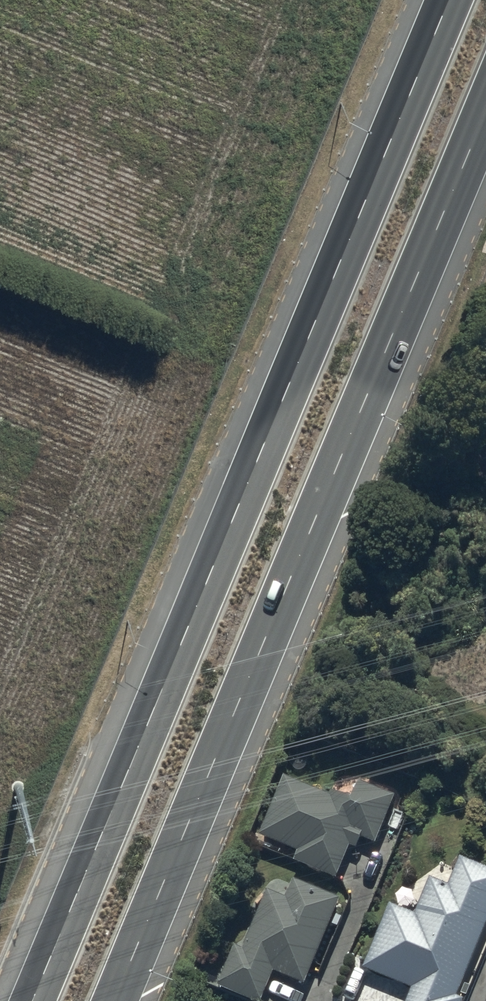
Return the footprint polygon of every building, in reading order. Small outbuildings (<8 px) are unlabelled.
[(395,793),(360,779),(352,793),(332,788),(285,772),(260,832),(297,850),(292,859),(337,877),(352,840),(359,842),(362,832),(377,839),(395,793)] [(408,1000),(465,1000),(466,1000),(459,994),(485,922),(485,866),(459,853),(448,884),(430,874),(415,910),(391,900),(365,968),(414,990),(408,1000)] [(236,944),(220,982),(264,1000),(277,968),(309,981),(344,897),(294,877),(287,895),(268,888),(244,947),(236,944)]
